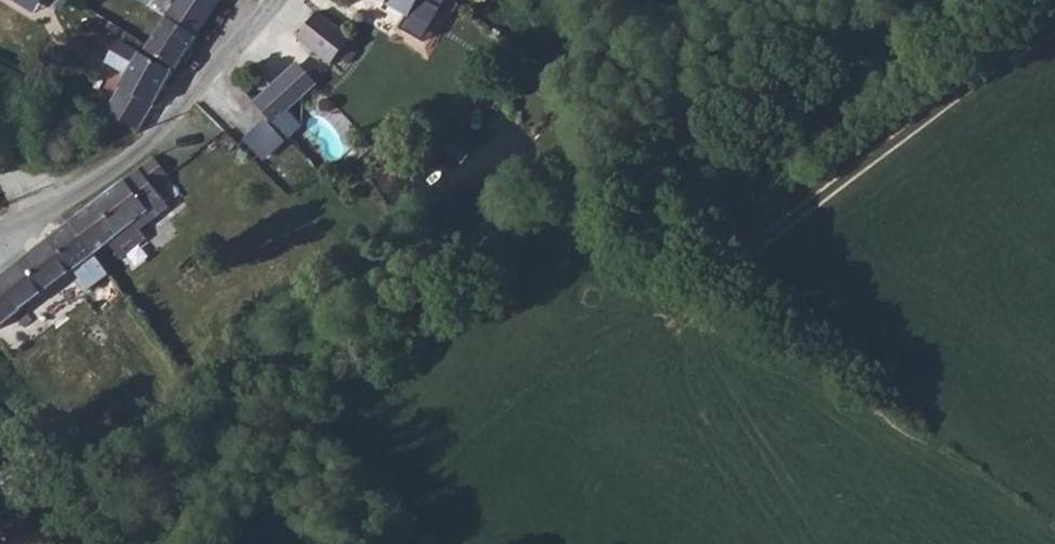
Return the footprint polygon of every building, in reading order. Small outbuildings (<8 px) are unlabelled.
[(34,12),(41,0),(15,0),(34,12)] [(199,0),(178,0),(166,18),(197,38),(215,11),(199,0)] [(409,18),(420,0),(379,0),(409,18)] [(352,40),(319,13),(298,38),(331,65),(339,57),(348,65),(357,54),(347,46),(352,40)] [(197,38),(166,18),(146,49),(176,70),(197,38)] [(141,130),(174,72),(120,42),(107,63),(128,74),(105,114),(141,130)] [(297,65),(269,90),(288,111),(316,85),(297,65)] [(269,90),(256,103),(274,123),(288,111),(269,90)] [(242,92),(218,114),(237,135),(261,113),(242,92)] [(154,156),(70,223),(94,255),(108,244),(121,261),(148,240),(140,231),(169,208),(155,188),(170,177),(154,156)] [(70,223),(0,278),(0,327),(94,255),(70,223)]
